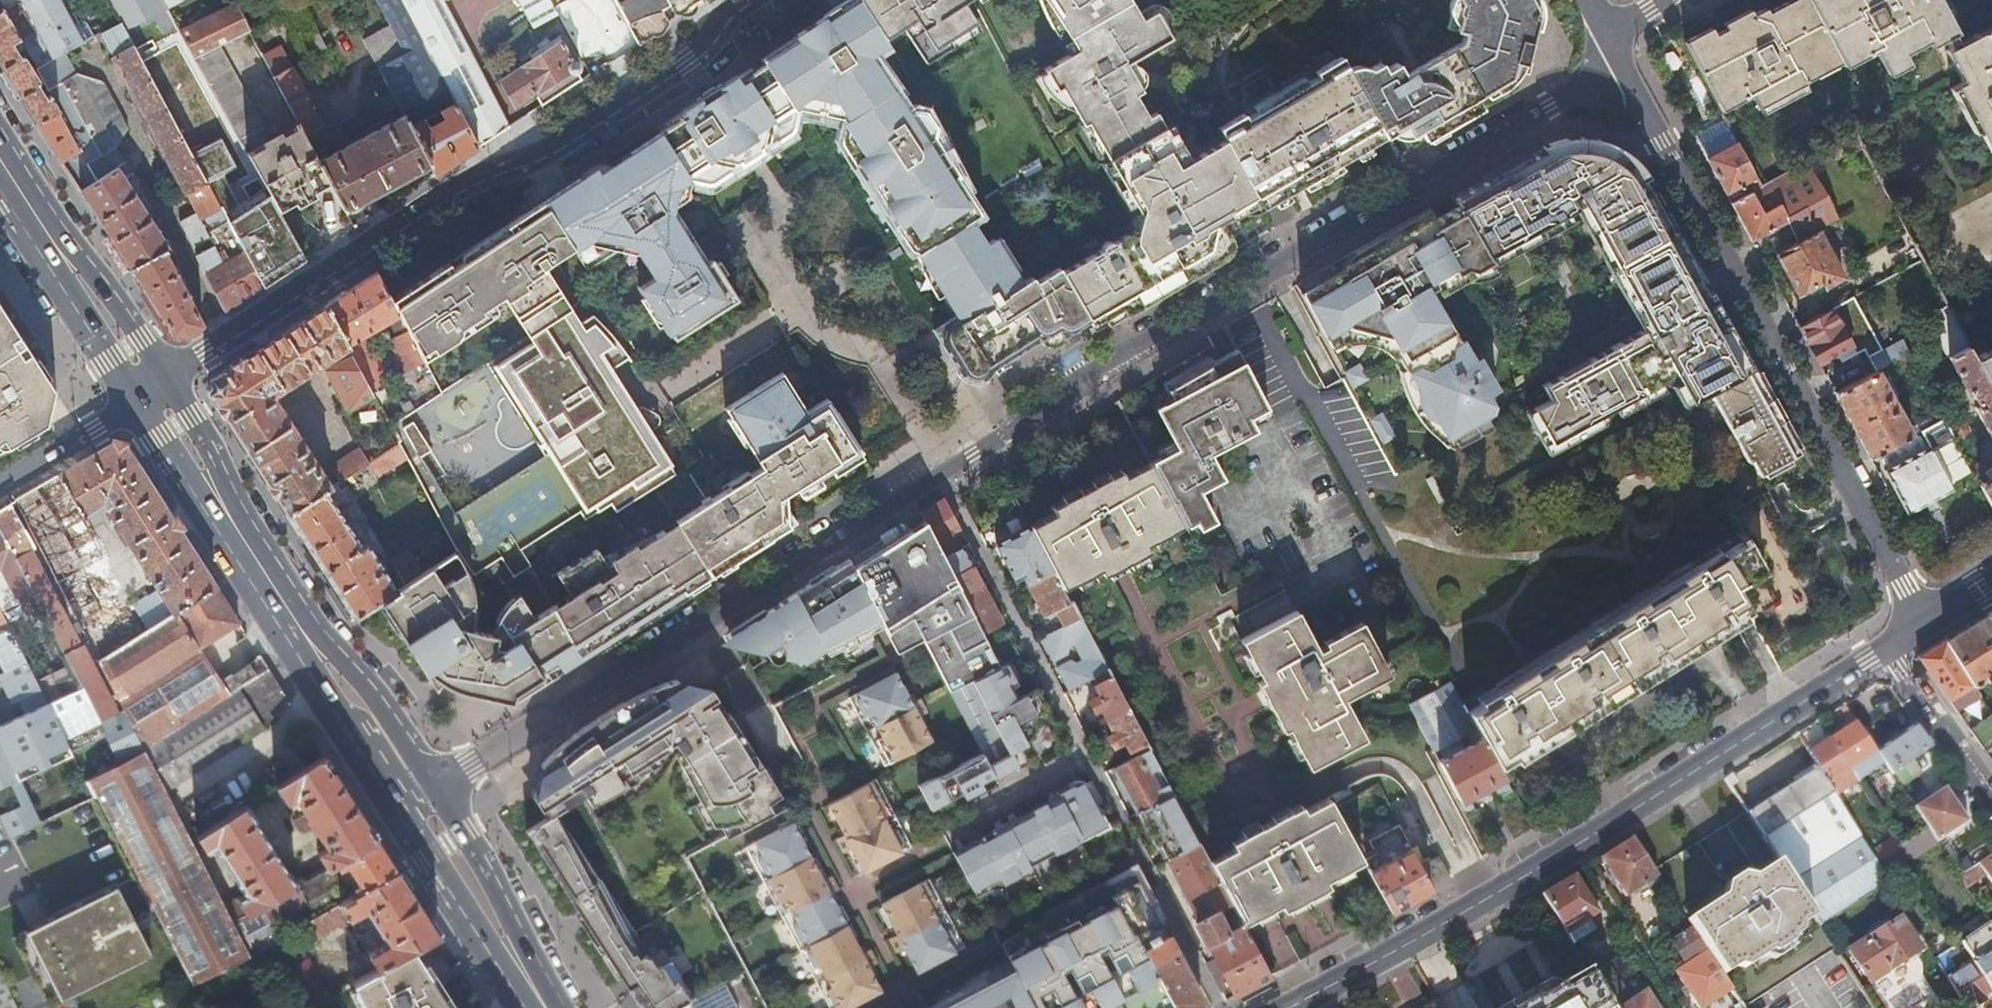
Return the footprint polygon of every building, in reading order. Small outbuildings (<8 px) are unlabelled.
[(3,6),(11,22),(19,37),(35,67),(36,66),(64,51),(87,39),(66,0),(0,0),(0,2),(3,6)] [(116,13),(139,0),(109,0),(116,13)] [(163,0),(139,0),(116,13),(120,21),(202,173),(222,162),(245,149),(194,56),(179,29),(175,21),(166,5),(164,2),(163,0)] [(435,173),(477,146),(472,136),(429,54),(400,0),(377,0),(390,24),(405,52),(378,67),(404,114),(430,163),(435,173)] [(429,54),(464,36),(445,0),(400,0),(429,54)] [(550,0),(518,0),(534,29),(559,15),(550,0)] [(685,10),(679,0),(614,0),(637,42),(664,24),(665,23),(666,23),(666,22),(667,21),(667,20),(667,19),(666,19),(666,18),(665,16),(662,11),(669,7),(670,10),(681,13),(685,10)] [(834,11),(824,18),(799,34),(797,35),(797,36),(762,59),(765,65),(741,81),(737,75),(682,110),(685,115),(660,130),(691,177),(705,179),(707,167),(716,161),(731,164),(742,157),(759,146),(770,139),(773,125),(782,119),(794,121),(798,109),(794,104),(804,97),(844,106),(851,116),(845,120),(842,135),(916,252),(981,211),(979,208),(882,30),(863,0),(851,0),(834,11)] [(685,10),(701,0),(679,0),(685,10)] [(882,30),(899,19),(922,55),(944,41),(940,35),(971,15),(962,0),(863,0),(882,30)] [(1068,34),(1046,0),(1041,0),(1042,3),(1059,36),(1060,39),(1068,34)] [(1068,34),(1069,36),(1073,34),(1131,1),(1131,0),(1046,0),(1068,34)] [(1459,16),(1456,30),(1465,32),(1460,41),(1453,45),(1411,68),(1405,57),(1399,61),(1384,69),(1380,61),(1370,66),(1366,66),(1362,65),(1358,65),(1353,65),(1347,65),(1385,135),(1416,119),(1427,137),(1437,132),(1465,115),(1469,113),(1463,103),(1476,95),(1479,93),(1506,77),(1508,78),(1512,61),(1523,64),(1539,6),(1536,0),(1450,0),(1459,16)] [(1715,101),(1730,93),(1734,102),(1751,93),(1762,112),(1782,101),(1779,96),(1803,83),(1802,80),(1812,75),(1808,66),(1835,52),(1837,56),(1853,48),(1857,57),(1874,48),(1884,67),(1904,56),(1901,52),(1926,39),(1928,44),(1955,30),(1939,0),(1805,0),(1797,5),(1794,0),(1786,0),(1767,10),(1764,6),(1701,39),(1697,31),(1682,40),(1715,101)] [(1073,34),(1069,36),(1077,49),(1048,66),(1061,87),(1065,84),(1084,118),(1088,116),(1089,117),(1087,118),(1108,156),(1157,129),(1148,114),(1140,119),(1127,97),(1134,94),(1118,67),(1167,38),(1153,13),(1143,19),(1131,1),(1073,34)] [(181,18),(175,21),(179,29),(194,56),(218,44),(248,29),(233,2),(185,27),(181,18)] [(11,22),(3,6),(0,8),(0,28),(11,22)] [(669,7),(662,11),(665,16),(669,13),(670,10),(669,7)] [(120,21),(100,32),(195,211),(179,219),(193,245),(208,237),(211,244),(195,253),(224,309),(262,285),(226,218),(202,173),(120,21)] [(0,28),(0,64),(11,80),(37,121),(58,108),(50,93),(45,95),(37,80),(39,79),(24,54),(21,56),(18,50),(20,48),(15,39),(19,37),(11,22),(0,28)] [(1958,75),(1965,71),(1968,76),(1949,86),(1959,106),(1965,103),(1979,129),(1987,124),(1991,133),(1991,23),(1944,48),(1958,75)] [(405,52),(390,24),(363,38),(378,67),(405,52)] [(464,36),(429,54),(472,136),(477,146),(510,124),(464,36)] [(541,104),(582,78),(577,69),(578,68),(578,67),(578,66),(578,65),(578,64),(577,63),(577,62),(576,62),(576,61),(575,61),(574,61),(574,60),(573,60),(572,61),(559,36),(530,54),(534,60),(521,67),(507,76),(505,81),(513,98),(514,99),(514,100),(515,100),(516,101),(517,101),(518,101),(518,100),(519,100),(520,100),(533,91),(541,104)] [(194,56),(245,149),(279,209),(329,182),(318,160),(311,148),(299,124),(270,139),(218,44),(194,56)] [(281,44),(261,54),(299,124),(311,148),(325,140),(318,127),(323,124),(281,44)] [(1347,65),(1342,56),(1316,71),(1318,75),(1245,115),(1238,119),(1235,115),(1216,125),(1224,138),(1254,193),(1262,207),(1385,135),(1347,65)] [(1476,95),(1463,103),(1469,113),(1482,105),(1476,95)] [(794,104),(798,109),(845,120),(851,116),(844,106),(804,97),(794,104)] [(58,108),(37,121),(58,154),(81,190),(96,180),(58,108)] [(1238,119),(1245,115),(1242,111),(1235,115),(1238,119)] [(318,160),(329,182),(344,209),(430,163),(404,114),(318,160)] [(773,125),(770,139),(794,121),(782,119),(773,125)] [(1178,164),(1157,129),(1108,156),(1135,200),(1140,208),(1141,209),(1139,215),(1136,226),(1133,228),(1113,240),(1109,239),(1105,241),(1102,246),(1135,307),(1175,283),(1226,254),(1228,251),(1229,247),(1230,242),(1229,238),(1228,234),(1226,230),(1224,230),(1218,220),(1228,214),(1226,210),(1246,198),(1254,193),(1224,138),(1190,158),(1178,164)] [(580,175),(546,198),(544,199),(568,239),(582,261),(615,240),(616,242),(629,245),(632,243),(636,251),(648,269),(646,270),(632,279),(639,291),(646,292),(655,306),(654,313),(661,325),(664,324),(668,330),(675,325),(730,290),(705,251),(696,256),(661,200),(666,197),(678,185),(691,177),(660,130),(621,155),(623,158),(597,175),(585,182),(580,175)] [(1547,146),(1454,197),(1458,204),(1488,254),(1581,200),(1647,321),(1540,382),(1548,397),(1532,406),(1551,439),(1669,377),(1667,373),(1674,369),(1692,401),(1709,391),(1749,370),(1643,175),(1634,163),(1622,152),(1609,145),(1594,140),(1579,139),(1570,139),(1561,141),(1547,146)] [(1724,191),(1755,175),(1736,141),(1705,157),(1724,191)] [(226,218),(262,285),(305,257),(279,209),(245,149),(222,162),(247,207),(226,218)] [(1135,200),(1108,156),(1102,160),(1127,204),(1132,202),(1135,200)] [(1788,219),(1798,239),(1817,229),(1838,218),(1807,160),(1758,186),(1729,201),(1750,239),(1788,219)] [(707,167),(705,179),(731,164),(716,161),(707,167)] [(96,180),(81,190),(100,219),(162,316),(171,330),(179,331),(188,333),(224,309),(131,162),(96,180)] [(222,162),(202,173),(226,218),(247,207),(222,162)] [(1262,207),(1254,193),(1246,198),(1250,205),(1241,210),(1243,211),(1253,211),(1259,210),(1262,207)] [(1250,205),(1246,198),(1226,210),(1228,214),(1230,217),(1241,210),(1250,205)] [(568,239),(544,199),(542,200),(572,248),(579,259),(568,239)] [(542,200),(516,218),(473,246),(413,285),(391,299),(398,313),(407,329),(420,353),(447,336),(450,341),(464,332),(461,327),(482,313),(480,310),(502,296),(528,335),(570,308),(543,266),(572,248),(542,200)] [(1488,254),(1458,204),(1430,221),(1431,223),(1416,231),(1414,227),(1404,233),(1397,231),(1342,263),(1340,269),(1301,292),(1329,345),(1340,339),(1343,329),(1351,325),(1394,336),(1398,343),(1395,352),(1404,367),(1411,369),(1419,382),(1416,394),(1428,415),(1440,418),(1447,431),(1449,430),(1456,443),(1491,425),(1486,415),(1490,403),(1487,398),(1497,393),(1496,389),(1498,388),(1487,366),(1485,367),(1481,360),(1478,357),(1473,357),(1469,359),(1444,312),(1441,314),(1435,303),(1428,301),(1430,294),(1490,259),(1488,254)] [(1132,223),(1133,228),(1136,226),(1139,215),(1141,209),(1140,208),(1136,210),(1134,213),(1133,215),(1132,218),(1132,221),(1132,223)] [(1021,285),(981,211),(916,252),(914,252),(922,266),(927,263),(943,290),(939,292),(953,315),(933,328),(962,374),(962,375),(974,377),(1046,332),(1055,326),(1061,334),(1088,317),(1061,269),(1058,265),(1021,285)] [(1842,275),(1817,229),(1798,239),(1776,251),(1798,292),(1823,279),(1825,284),(1842,275)] [(582,261),(568,239),(579,259),(581,262),(582,261)] [(1102,246),(1061,269),(1088,317),(1096,331),(1135,307),(1102,246)] [(581,262),(579,259),(572,248),(580,262),(581,262)] [(927,263),(922,266),(939,292),(943,290),(927,263)] [(391,299),(376,271),(326,304),(347,343),(346,344),(359,369),(360,371),(366,381),(367,384),(390,372),(383,359),(387,357),(382,349),(368,356),(358,337),(362,334),(372,328),(376,326),(378,331),(384,328),(381,323),(390,318),(398,313),(391,299)] [(1973,355),(1939,291),(1920,302),(1967,391),(1970,389),(1977,403),(1975,405),(1991,439),(1991,391),(1973,355)] [(271,394),(282,387),(340,348),(344,356),(324,368),(347,410),(373,395),(367,384),(366,381),(360,371),(359,369),(346,344),(347,343),(326,304),(214,377),(212,383),(210,391),(261,470),(288,512),(330,485),(273,396),(271,394)] [(1798,324),(1818,361),(1850,344),(1831,306),(1798,324)] [(486,362),(519,413),(544,453),(455,510),(420,455),(431,448),(413,419),(393,432),(456,549),(457,548),(473,573),(500,555),(512,574),(530,563),(521,547),(579,509),(584,517),(610,501),(615,509),(675,471),(649,429),(656,425),(659,422),(660,417),(658,413),(653,409),(643,405),(640,405),(635,408),(633,405),(635,404),(612,366),(627,356),(629,359),(630,358),(629,356),(612,333),(592,312),(579,320),(571,307),(570,308),(528,335),(486,362)] [(9,441),(11,443),(23,435),(45,422),(47,416),(50,405),(52,395),(54,389),(46,378),(44,379),(40,373),(42,371),(38,365),(36,366),(24,348),(26,347),(22,340),(20,341),(9,323),(11,322),(7,316),(5,317),(0,309),(0,446),(9,441)] [(399,334),(407,329),(398,313),(390,318),(399,334)] [(372,328),(362,334),(367,342),(376,337),(372,328)] [(424,360),(420,353),(407,329),(399,334),(391,339),(408,369),(424,360)] [(1221,329),(1110,394),(1151,468),(1153,467),(1154,467),(1263,408),(1221,329)] [(1867,356),(1874,370),(1909,351),(1902,338),(1867,356)] [(1991,391),(1991,344),(1973,355),(1991,391)] [(1835,392),(1870,456),(1921,429),(1917,423),(1908,428),(1899,411),(1903,409),(1901,405),(1897,407),(1892,398),(1897,395),(1889,379),(1883,381),(1879,374),(1912,357),(1909,351),(1874,370),(1835,392)] [(1359,362),(1343,371),(1352,387),(1368,378),(1359,362)] [(1800,451),(1754,367),(1749,370),(1709,391),(1746,460),(1749,458),(1755,469),(1783,453),(1786,459),(1800,451)] [(854,453),(861,449),(827,396),(806,409),(781,369),(723,404),(760,462),(675,517),(679,524),(710,573),(796,520),(786,504),(784,492),(788,490),(804,480),(806,483),(854,453)] [(1381,411),(1369,418),(1382,442),(1395,435),(1381,411)] [(1954,437),(1958,444),(1972,436),(1961,415),(1947,423),(1954,437)] [(1944,416),(1921,429),(1929,445),(1884,468),(1907,511),(1952,487),(1931,449),(1954,437),(1947,423),(1944,416)] [(14,499),(98,659),(120,645),(84,577),(96,571),(92,562),(103,556),(82,517),(97,508),(97,506),(103,502),(160,589),(134,605),(147,628),(216,585),(182,533),(166,508),(150,483),(126,445),(119,443),(111,441),(35,487),(14,499)] [(340,479),(365,463),(368,461),(360,448),(331,466),(340,479)] [(1783,453),(1755,469),(1758,474),(1786,459),(1783,453)] [(330,485),(288,512),(296,525),(321,564),(347,603),(355,616),(380,600),(385,596),(396,589),(395,589),(367,543),(368,538),(363,529),(359,529),(353,532),(329,494),(349,482),(403,583),(438,560),(427,538),(409,547),(365,463),(340,479),(330,485)] [(1985,469),(1982,464),(1973,469),(1991,505),(1991,465),(1985,469)] [(1059,516),(1033,529),(1054,570),(1067,593),(1104,575),(1107,580),(1120,574),(1153,557),(1150,551),(1190,531),(1173,500),(1171,501),(1154,467),(1153,467),(1151,468),(1127,480),(1124,474),(1055,509),(1059,516)] [(944,496),(921,511),(926,521),(944,555),(959,547),(951,532),(960,527),(944,496)] [(0,508),(0,527),(31,588),(82,685),(99,719),(114,711),(80,644),(78,644),(37,564),(40,562),(33,548),(36,547),(11,501),(0,508)] [(679,524),(675,517),(661,526),(665,532),(679,524)] [(924,638),(950,689),(971,679),(1000,665),(989,643),(982,631),(963,592),(953,573),(944,555),(926,521),(853,565),(884,623),(898,651),(924,638)] [(685,589),(707,575),(709,574),(710,573),(679,524),(665,532),(661,526),(633,544),(631,541),(619,548),(606,556),(608,562),(611,568),(608,570),(604,564),(597,553),(592,546),(556,571),(569,593),(552,604),(579,656),(593,647),(611,636),(608,632),(616,628),(618,631),(672,598),(675,595),(673,592),(680,587),(683,591),(685,589)] [(2,568),(12,589),(8,591),(12,598),(31,588),(0,527),(0,570),(2,568)] [(1033,529),(998,545),(1016,579),(1024,575),(1028,583),(1054,570),(1033,529)] [(1462,712),(1494,770),(1499,780),(1746,626),(1754,621),(1739,592),(1768,572),(1744,537),(1462,712)] [(606,556),(619,548),(615,544),(597,553),(604,564),(608,562),(606,556)] [(959,547),(944,555),(953,573),(972,563),(963,545),(959,547)] [(510,700),(579,656),(552,604),(551,602),(530,563),(512,574),(502,581),(511,596),(502,607),(495,619),(499,625),(491,630),(491,632),(465,626),(467,620),(462,613),(472,607),(472,604),(471,589),(467,576),(473,573),(457,548),(456,549),(438,560),(403,583),(395,589),(396,589),(385,596),(402,621),(396,625),(433,681),(443,675),(468,681),(467,683),(469,685),(474,689),(484,693),(510,700)] [(810,581),(795,590),(825,647),(828,652),(841,645),(843,649),(871,631),(870,630),(874,628),(884,623),(853,565),(849,557),(835,565),(810,581)] [(807,578),(810,581),(835,565),(833,562),(807,578)] [(963,592),(982,583),(972,563),(953,573),(963,592)] [(1054,570),(1028,583),(1044,615),(1056,609),(1063,624),(1079,616),(1067,593),(1054,570)] [(963,592),(982,631),(1002,621),(982,583),(963,592)] [(123,707),(144,748),(269,668),(260,654),(229,674),(223,683),(200,646),(239,622),(216,585),(147,628),(120,645),(98,659),(123,707)] [(795,590),(722,636),(729,647),(760,655),(765,663),(769,665),(772,665),(774,664),(776,662),(777,659),(787,661),(785,658),(797,650),(804,660),(825,647),(795,590)] [(385,596),(380,600),(396,625),(402,621),(385,596)] [(96,794),(88,777),(144,748),(123,707),(114,711),(99,719),(82,685),(48,701),(0,605),(0,660),(6,669),(2,672),(20,715),(0,724),(0,734),(41,821),(96,794)] [(1320,648),(1298,608),(1243,637),(1264,676),(1260,679),(1284,726),(1289,724),(1310,764),(1366,735),(1345,695),(1390,671),(1362,619),(1326,639),(1328,643),(1320,648)] [(1986,610),(1944,637),(1973,683),(1991,670),(1991,619),(1986,610)] [(1063,624),(1040,635),(1053,659),(1067,652),(1069,646),(1075,643),(1078,650),(1093,643),(1079,616),(1063,624)] [(843,649),(845,652),(873,635),(871,631),(843,649)] [(1944,637),(1917,655),(1984,748),(1991,742),(1991,713),(1973,683),(1944,637)] [(1070,659),(1057,666),(1069,689),(1095,676),(1107,670),(1093,643),(1078,650),(1082,657),(1076,660),(1070,659)] [(798,664),(804,660),(797,650),(785,658),(787,661),(798,664)] [(971,679),(1009,752),(1011,751),(1027,743),(1027,741),(1029,740),(1031,738),(1032,736),(1034,733),(1035,730),(1036,726),(1036,721),(1036,718),(1035,715),(1049,708),(1038,687),(1019,697),(1013,685),(1018,682),(1008,662),(1000,665),(971,679)] [(269,668),(144,748),(164,786),(258,726),(255,721),(289,700),(269,668)] [(1102,706),(1108,718),(1129,708),(1109,669),(1107,670),(1095,676),(1098,681),(1095,682),(1101,692),(1089,698),(1095,709),(1102,706)] [(896,670),(848,695),(884,764),(932,738),(919,715),(928,710),(921,696),(916,698),(912,701),(908,695),(896,670)] [(682,674),(674,677),(709,685),(706,680),(682,674)] [(709,685),(674,677),(667,679),(634,692),(617,703),(630,722),(616,730),(634,759),(637,765),(674,741),(673,739),(677,736),(685,750),(691,759),(685,762),(704,798),(716,820),(721,820),(730,832),(772,810),(766,802),(773,798),(779,793),(728,711),(726,712),(721,715),(711,698),(716,695),(709,685)] [(950,689),(983,751),(989,763),(1009,752),(971,679),(950,689)] [(1439,758),(1455,791),(1494,770),(1462,712),(1446,681),(1408,701),(1435,750),(1463,735),(1467,743),(1464,745),(1461,740),(1455,743),(1458,748),(1439,758)] [(721,715),(726,712),(716,695),(711,698),(721,715)] [(604,711),(616,730),(630,722),(617,703),(604,711)] [(1134,749),(1137,754),(1150,747),(1129,708),(1108,718),(1115,731),(1108,735),(1114,746),(1125,740),(1131,750),(1134,749)] [(583,791),(589,801),(633,777),(629,770),(637,765),(634,759),(616,730),(604,711),(598,715),(579,727),(576,731),(572,735),(567,739),(563,743),(560,746),(556,750),(553,754),(550,757),(549,759),(560,776),(539,789),(546,802),(550,799),(555,809),(570,800),(583,791)] [(1830,738),(1829,738),(1848,768),(1849,767),(1852,772),(1855,778),(1882,761),(1875,750),(1856,721),(1830,738)] [(1875,750),(1882,761),(1890,774),(1910,761),(1933,746),(1917,722),(1875,750)] [(1827,733),(1806,747),(1809,751),(1829,738),(1830,738),(1827,733)] [(41,821),(0,734),(0,817),(9,836),(41,821)] [(1435,750),(1439,758),(1458,748),(1455,743),(1461,740),(1464,745),(1467,743),(1463,735),(1435,750)] [(1809,751),(1818,766),(1827,781),(1844,770),(1847,775),(1852,772),(1849,767),(1848,768),(1829,738),(1809,751)] [(1116,766),(1139,810),(1174,792),(1169,783),(1158,789),(1149,772),(1160,766),(1150,747),(1137,754),(1116,766)] [(96,794),(193,981),(251,951),(272,940),(291,929),(282,914),(272,898),(234,920),(226,904),(192,838),(164,786),(144,748),(88,777),(96,794)] [(691,759),(685,750),(680,753),(685,762),(691,759)] [(989,763),(983,751),(918,785),(930,808),(995,774),(989,763)] [(1009,752),(989,763),(995,774),(996,776),(1006,770),(1009,775),(1017,771),(1015,765),(1018,763),(1011,751),(1009,752)] [(353,799),(324,753),(276,784),(285,798),(293,793),(328,846),(319,851),(329,867),(348,856),(378,837),(353,799)] [(1910,761),(1890,774),(1898,786),(1917,773),(1910,761)] [(1818,766),(1748,811),(1780,860),(1815,915),(1821,924),(1887,879),(1884,875),(1874,859),(1827,781),(1818,766)] [(1735,771),(1726,777),(1731,785),(1740,779),(1735,771)] [(852,846),(865,870),(912,844),(876,776),(829,801),(842,826),(845,832),(840,834),(836,836),(844,850),(852,846)] [(1058,795),(952,850),(976,894),(1002,880),(1003,882),(1030,868),(1029,866),(1081,838),(1082,840),(1109,826),(1098,803),(1088,786),(1087,784),(1086,782),(1084,781),(1083,780),(1081,779),(1080,779),(1077,780),(1075,780),(1056,790),(1058,795)] [(1088,786),(1098,803),(1102,801),(1093,783),(1088,786)] [(1912,807),(1926,828),(1927,827),(1936,841),(1967,820),(1944,785),(1912,807)] [(1209,858),(1242,921),(1278,902),(1282,908),(1326,884),(1322,878),(1364,855),(1337,806),(1330,792),(1303,807),(1300,801),(1250,827),(1230,838),(1234,845),(1209,858)] [(712,820),(716,820),(704,798),(699,802),(709,819),(712,820)] [(766,802),(772,810),(779,807),(773,798),(766,802)] [(245,891),(226,904),(234,920),(272,898),(298,884),(246,804),(197,835),(207,849),(215,843),(245,891)] [(537,820),(530,824),(529,825),(537,837),(572,891),(568,894),(628,986),(636,980),(654,1007),(671,1007),(744,969),(701,888),(633,931),(555,809),(537,820)] [(863,949),(859,952),(855,946),(831,899),(827,893),(832,890),(836,888),(829,874),(820,879),(819,877),(809,858),(796,833),(799,832),(791,817),(776,825),(778,828),(743,847),(828,1007),(844,1007),(879,990),(866,966),(875,961),(867,947),(863,949)] [(1370,869),(1391,909),(1431,886),(1420,865),(1411,847),(1411,846),(1399,821),(1367,838),(1381,863),(1370,869)] [(387,852),(378,837),(348,856),(329,867),(318,873),(324,883),(339,875),(351,895),(398,869),(387,852)] [(1631,837),(1601,857),(1626,895),(1656,875),(1631,837)] [(1194,917),(1234,993),(1270,974),(1242,921),(1209,858),(1200,841),(1170,857),(1198,914),(1194,917)] [(1874,859),(1884,875),(1909,861),(1898,844),(1874,859)] [(1979,862),(1987,874),(1991,881),(1991,852),(1979,862)] [(1420,865),(1431,886),(1450,875),(1438,854),(1420,865)] [(823,875),(813,856),(809,858),(819,877),(823,875)] [(1966,858),(1953,867),(1959,876),(1972,867),(1966,858)] [(1685,921),(1689,926),(1704,951),(1706,950),(1721,974),(1748,957),(1752,963),(1768,952),(1775,953),(1793,941),(1794,936),(1800,932),(1802,923),(1815,915),(1780,860),(1755,876),(1749,876),(1731,887),(1730,892),(1685,921)] [(1959,876),(1967,888),(1987,874),(1979,862),(1972,867),(1959,876)] [(342,901),(300,924),(308,939),(350,918),(359,912),(379,944),(369,951),(377,968),(413,948),(439,933),(414,894),(398,869),(351,895),(341,900),(342,901)] [(1001,942),(1014,968),(1035,1007),(1099,1007),(1160,976),(1143,945),(1165,934),(1166,934),(1134,872),(1001,942)] [(318,873),(298,884),(304,894),(324,883),(318,873)] [(1599,912),(1575,873),(1542,892),(1567,932),(1590,918),(1599,912)] [(905,945),(918,969),(965,944),(929,876),(881,901),(883,904),(893,923),(894,925),(898,931),(893,934),(889,936),(896,950),(905,945)] [(15,936),(50,1006),(81,990),(81,992),(154,954),(118,883),(15,936)] [(298,884),(272,898),(282,914),(308,900),(304,894),(298,884)] [(893,923),(883,904),(879,906),(889,925),(893,923)] [(1730,987),(1729,988),(1741,1006),(1835,946),(1821,924),(1815,915),(1802,923),(1800,932),(1794,936),(1793,941),(1775,953),(1768,952),(1752,963),(1748,957),(1721,974),(1730,987)] [(1868,980),(1887,968),(1888,969),(1919,948),(1899,916),(1848,948),(1868,980)] [(1567,932),(1574,944),(1597,929),(1590,918),(1567,932)] [(1962,942),(1973,959),(1971,960),(1991,990),(1991,989),(1991,926),(1991,924),(1989,922),(1977,929),(1970,919),(1953,930),(1962,942)] [(1689,926),(1671,938),(1687,962),(1675,970),(1699,1007),(1729,988),(1730,987),(1721,974),(1706,950),(1704,951),(1689,926)] [(1176,1007),(1198,1007),(1201,1000),(1194,986),(1196,985),(1190,973),(1188,975),(1166,934),(1165,934),(1143,945),(1160,976),(1176,1007)] [(1962,942),(1935,959),(1964,1007),(1991,990),(1971,960),(1973,959),(1962,942)] [(346,985),(361,1007),(452,1007),(413,948),(377,968),(346,985)] [(309,957),(287,970),(307,1007),(329,994),(309,957)] [(1014,968),(986,983),(938,1007),(1035,1007),(1014,968)] [(1598,983),(1590,970),(1526,1005),(1528,1007),(1613,1007),(1598,983)] [(1614,973),(1598,983),(1613,1007),(1658,1007),(1646,988),(1630,999),(1614,973)] [(986,983),(983,976),(923,1007),(938,1007),(986,983)] [(1469,980),(1463,984),(1471,996),(1476,993),(1469,980)]
